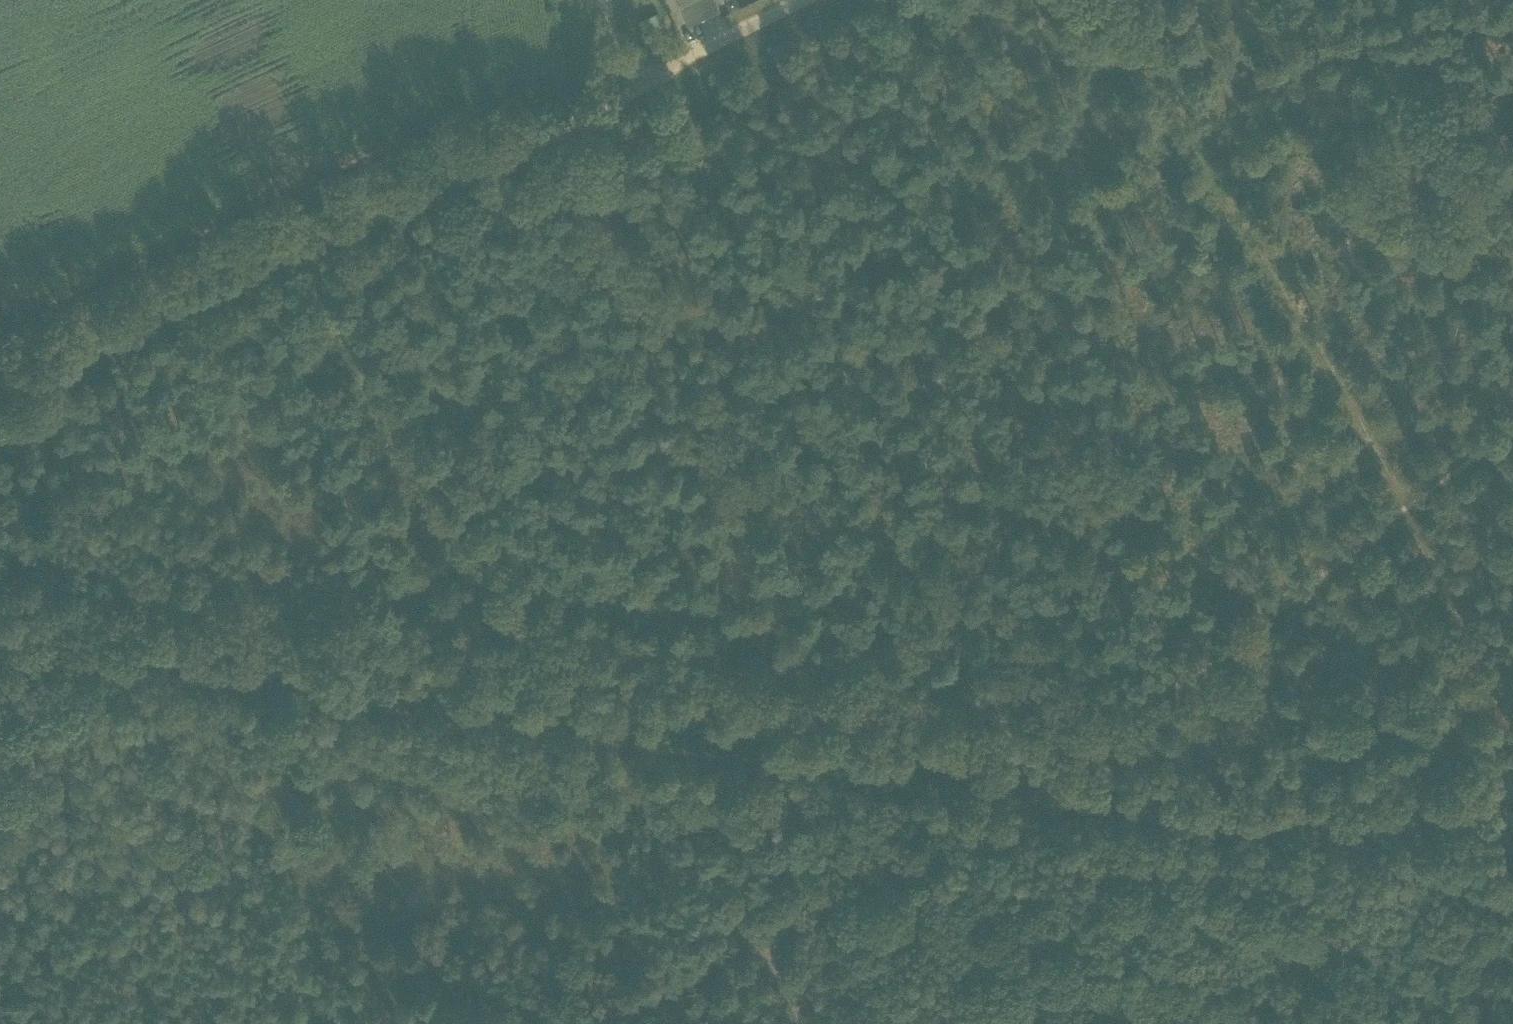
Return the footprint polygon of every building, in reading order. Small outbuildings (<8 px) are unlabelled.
[(689,23),(721,8),(718,0),(679,0),(682,5),(680,6),(689,23)]
